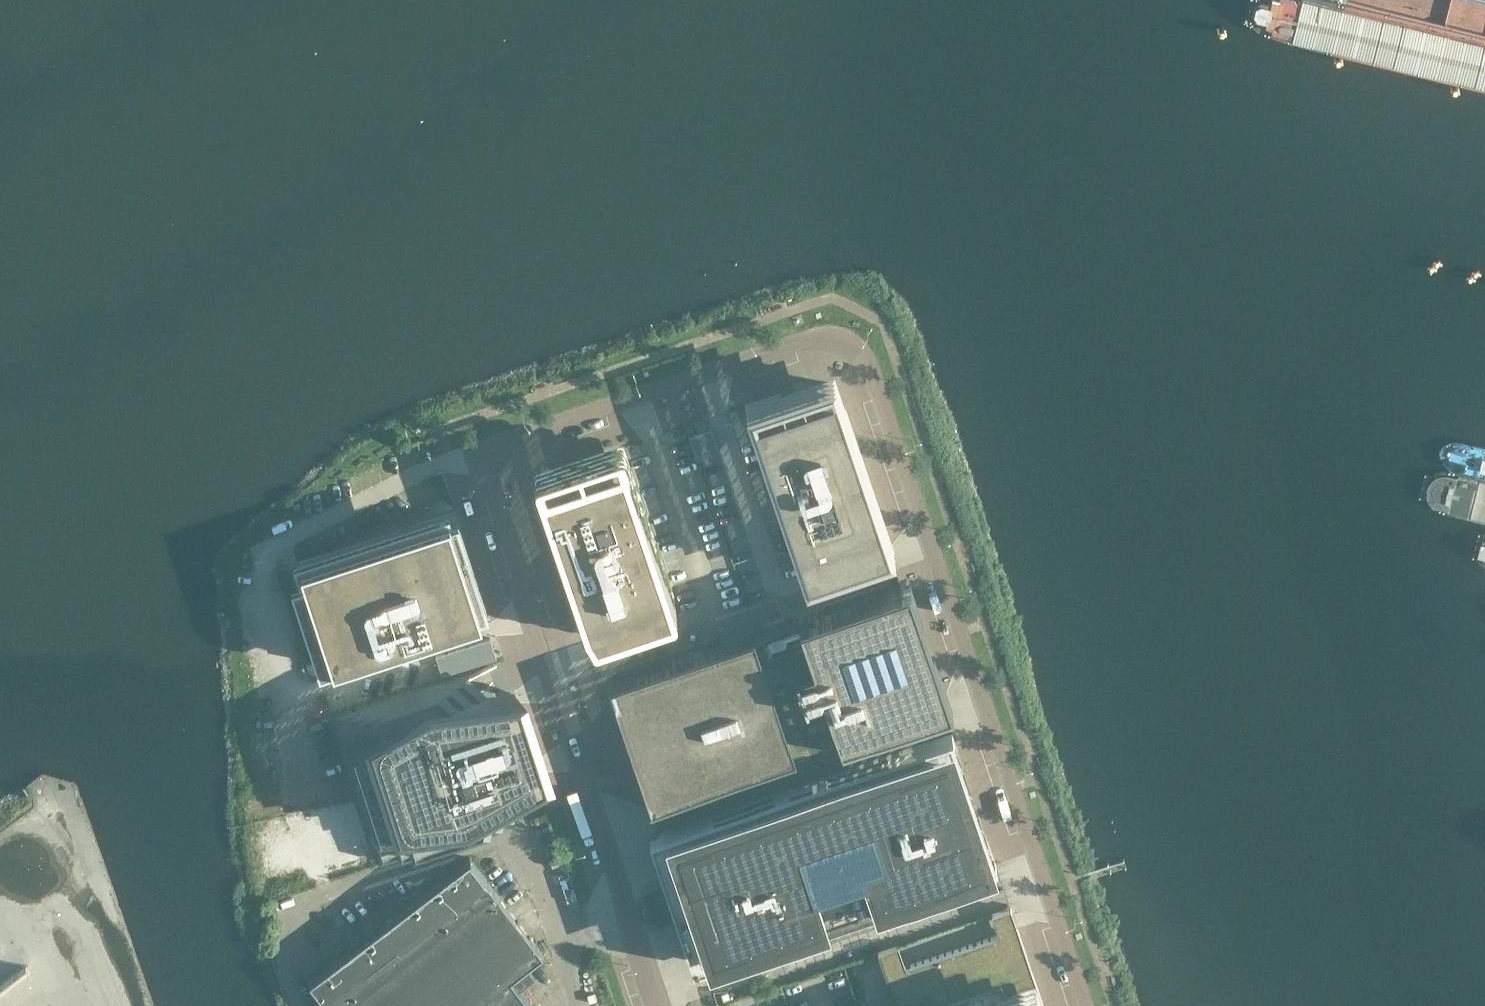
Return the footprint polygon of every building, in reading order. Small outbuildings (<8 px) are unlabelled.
[(841,406),(833,383),(798,395),(798,394),(798,393),(797,393),(797,392),(796,392),(795,391),(794,391),(793,391),(792,391),(791,391),(790,392),(789,392),(789,393),(788,393),(788,394),(787,395),(787,396),(787,397),(787,398),(784,399),(753,410),(808,572),(886,546),(888,545),(841,406)] [(744,400),(805,578),(894,548),(845,404),(841,406),(888,545),(886,546),(808,572),(753,410),(784,399),(780,388),(744,400)] [(711,428),(689,435),(697,459),(719,451),(711,428)] [(619,442),(618,442),(537,470),(536,470),(536,471),(535,471),(535,472),(535,473),(534,473),(534,474),(534,475),(535,476),(538,485),(538,486),(543,494),(544,495),(544,496),(592,635),(592,636),(593,636),(593,637),(594,637),(595,637),(596,637),(597,637),(597,636),(672,611),(673,611),(674,610),(675,609),(675,608),(675,607),(675,606),(675,605),(675,604),(675,603),(674,592),(673,591),(624,446),(624,445),(623,444),(622,443),(621,443),(620,442),(619,442)] [(326,665),(333,663),(305,576),(369,555),(368,554),(368,553),(369,552),(369,551),(370,550),(371,549),(372,548),(373,548),(374,548),(375,548),(376,548),(377,549),(378,550),(379,551),(379,552),(460,526),(458,519),(451,521),(449,514),(297,563),(293,565),(326,665)] [(305,576),(333,663),(488,612),(460,526),(379,552),(379,551),(378,550),(377,549),(376,548),(375,548),(374,548),(373,548),(372,548),(371,549),(370,550),(369,551),(369,552),(368,553),(368,554),(369,555),(305,576)] [(951,704),(937,660),(930,641),(921,614),(909,578),(900,581),(912,618),(895,623),(904,650),(911,669),(927,663),(942,707),(951,704)] [(895,623),(912,618),(900,581),(893,584),(722,641),(607,680),(610,690),(612,695),(642,784),(649,805),(658,802),(832,744),(841,741),(849,738),(942,707),(927,663),(911,669),(904,650),(895,623)] [(490,637),(435,654),(442,674),(496,657),(490,637)] [(487,666),(468,672),(462,674),(466,686),(468,694),(475,692),(478,690),(493,682),(490,675),(487,666)] [(519,790),(528,784),(532,782),(554,771),(527,685),(502,689),(497,690),(487,690),(468,672),(462,674),(438,682),(335,716),(334,716),(333,717),(332,718),(332,719),(332,720),(376,856),(376,857),(377,857),(377,858),(378,858),(379,858),(380,858),(381,858),(498,820),(508,817),(508,818),(514,816),(519,790)] [(943,737),(658,832),(660,835),(671,869),(676,883),(676,885),(685,912),(688,918),(688,920),(702,961),(702,963),(719,957),(794,932),(887,901),(896,898),(900,896),(901,896),(902,896),(938,884),(987,867),(996,864),(994,860),(986,863),(972,823),(973,822),(971,816),(969,810),(968,810),(944,740),(953,737),(952,734),(943,737)] [(986,863),(994,860),(953,737),(944,740),(968,810),(969,810),(971,816),(973,822),(972,823),(986,863)] [(537,959),(543,954),(529,934),(523,927),(513,914),(508,908),(471,860),(470,857),(451,871),(429,888),(359,941),(309,980),(310,981),(310,980),(326,1001),(330,1005),(473,1005),(511,977),(511,978),(527,966),(537,959)] [(1008,931),(1008,932),(1010,931),(1014,945),(1021,966),(1035,1005),(1041,1005),(1015,929),(1017,928),(1010,907),(999,911),(991,913),(998,934),(1007,932),(1008,931)] [(898,1005),(1035,1005),(1021,966),(1014,945),(1010,931),(1008,932),(1008,931),(1007,932),(998,934),(905,966),(889,971),(889,972),(887,972),(898,1005)] [(887,972),(889,972),(889,971),(905,966),(898,945),(895,946),(877,952),(896,1005),(898,1005),(887,972)] [(527,966),(511,978),(519,988),(527,982),(535,976),(527,966)] [(519,988),(511,978),(511,977),(473,1005),(533,1005),(519,988)] [(728,991),(721,994),(723,1001),(730,999),(728,991)]
